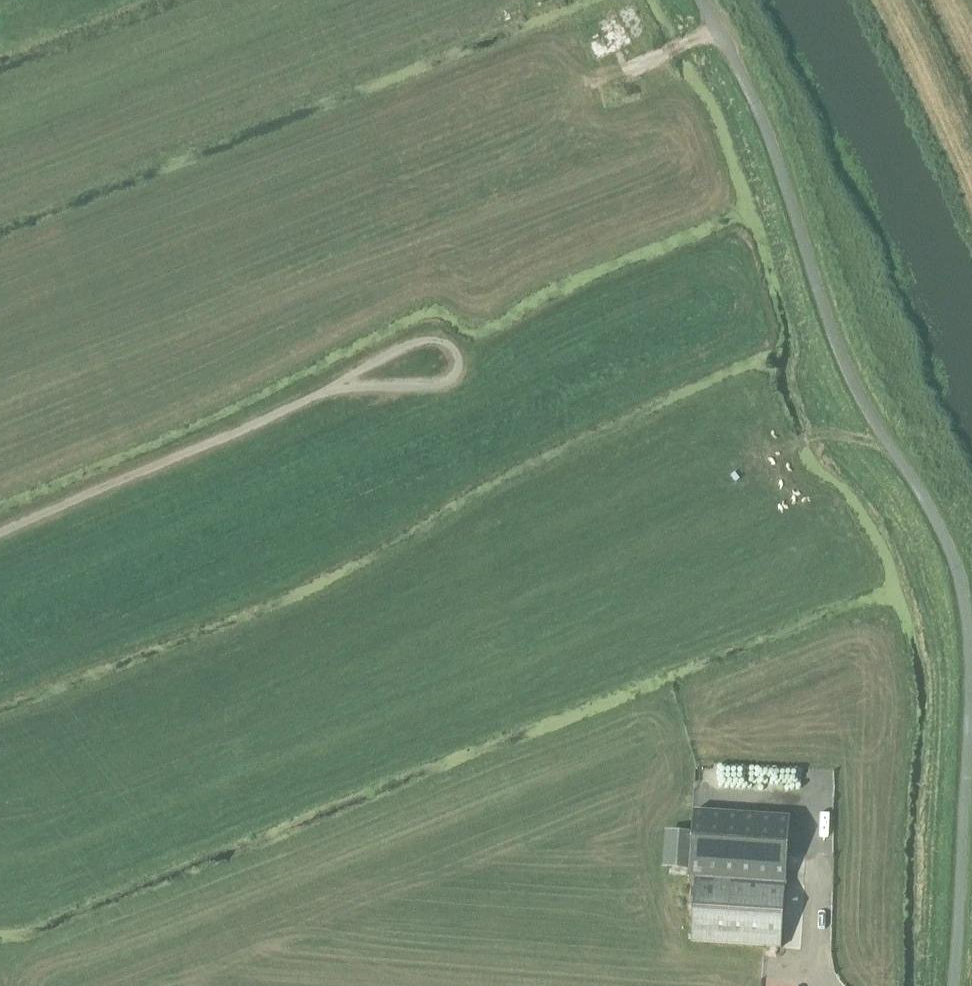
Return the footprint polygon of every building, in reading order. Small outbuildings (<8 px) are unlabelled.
[(652,34),(635,2),(617,10),(616,7),(578,24),(597,61),(652,34)] [(783,947),(792,819),(697,813),(695,834),(693,871),(692,881),(696,881),(692,941),(783,947)] [(664,869),(693,871),(695,834),(666,832),(664,869)]
